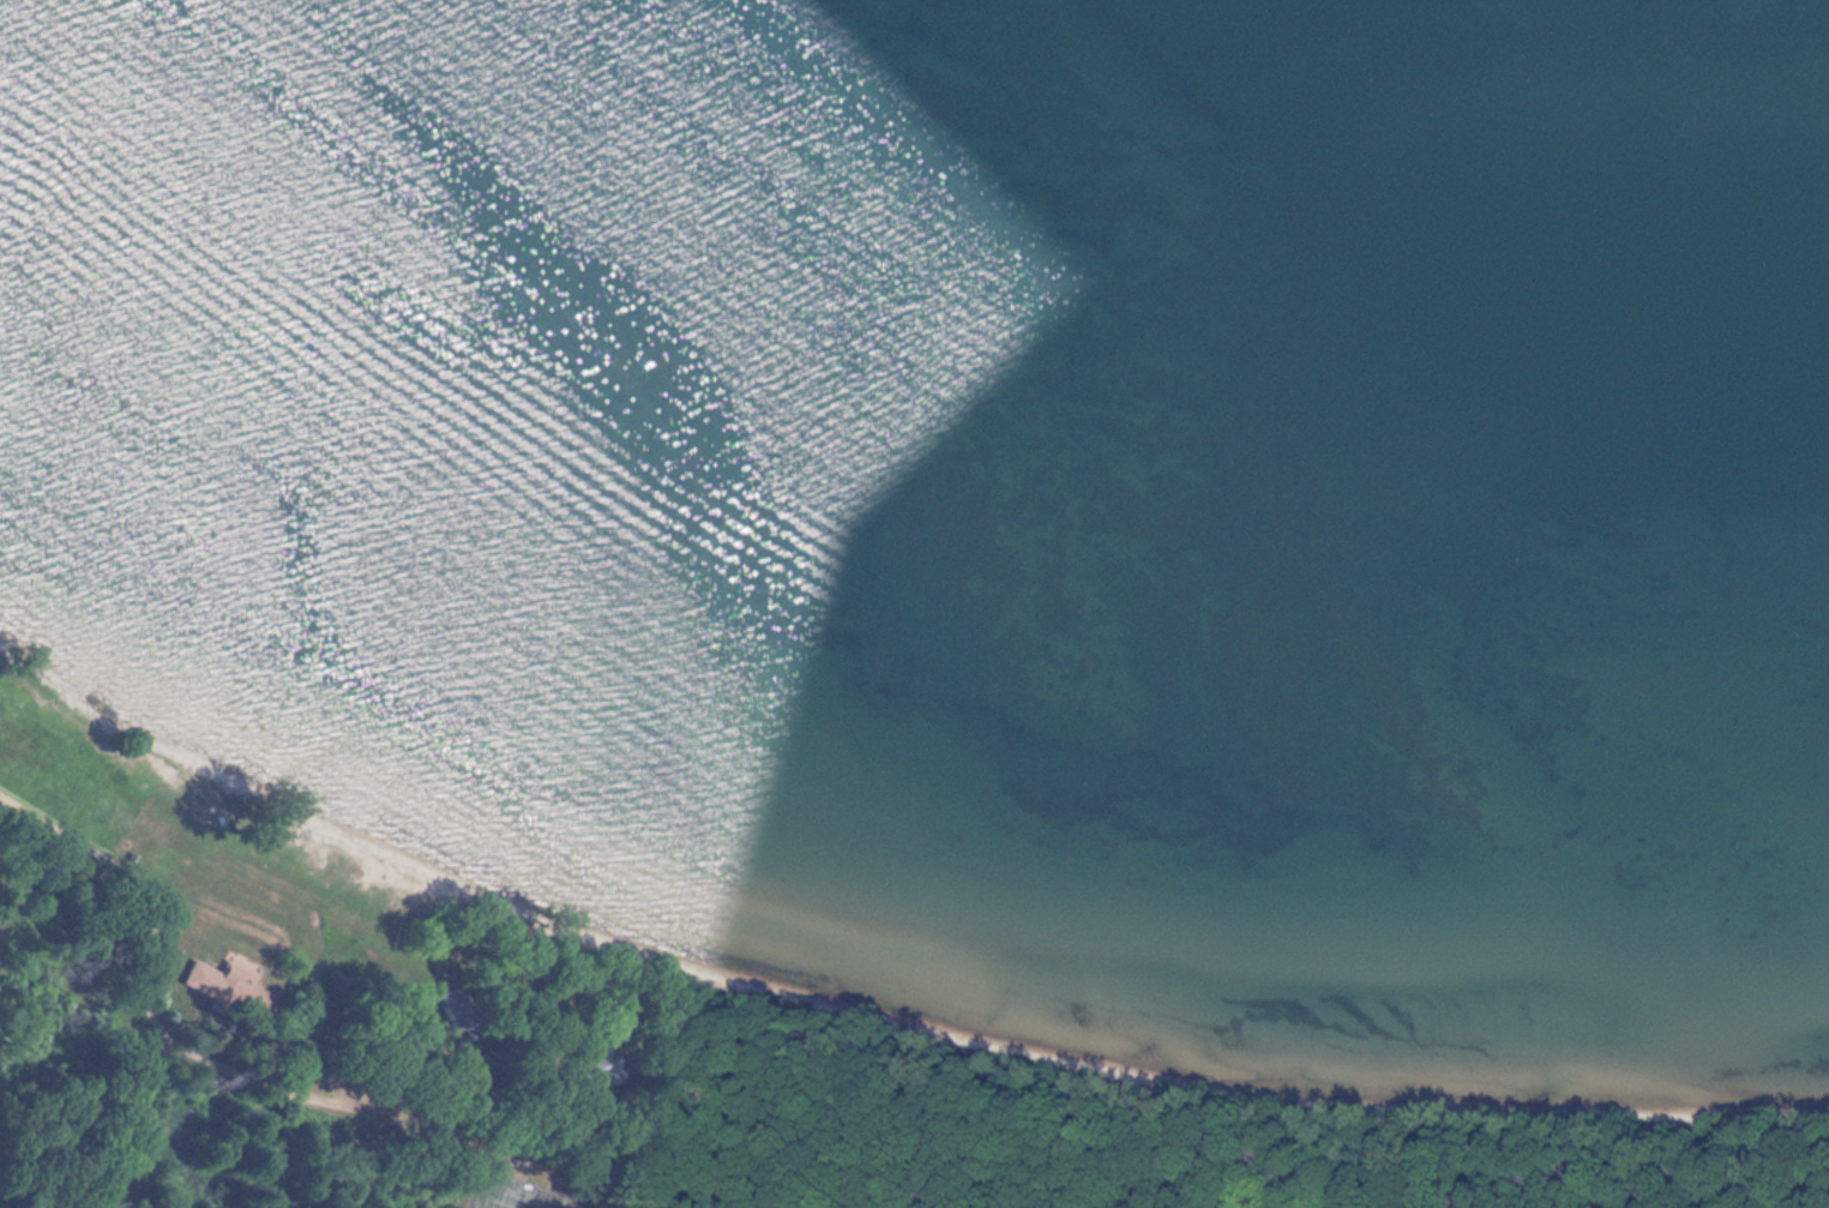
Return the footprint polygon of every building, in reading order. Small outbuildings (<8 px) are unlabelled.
[(275,996),(247,982),(252,972),(227,961),(222,973),(200,963),(188,988),(213,999),(210,1009),(228,1017),(235,1000),(266,1015),(275,996)] [(439,998),(457,1040),(483,1029),(465,986),(439,998)] [(585,1088),(602,1080),(606,1088),(626,1078),(609,1040),(586,1051),(590,1059),(576,1065),(585,1088)]
